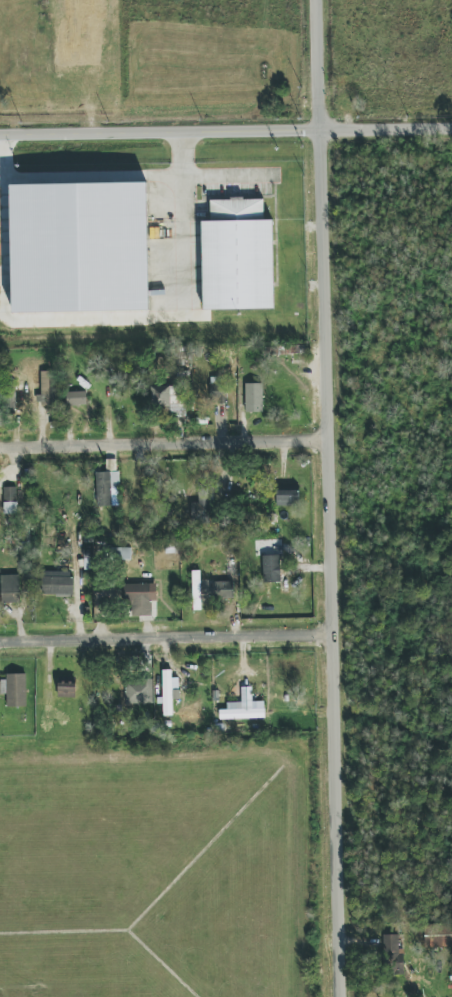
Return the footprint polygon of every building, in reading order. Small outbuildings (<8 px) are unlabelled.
[(12,313),(53,312),(53,319),(46,319),(40,321),(40,325),(119,326),(116,318),(110,318),(110,314),(119,311),(149,311),(147,183),(106,183),(104,176),(104,172),(54,173),(54,180),(40,185),(11,185),(12,313)] [(203,310),(274,309),(273,220),(264,220),(263,199),(210,200),(210,221),(202,221),(203,310)] [(58,371),(41,371),(41,396),(37,396),(37,406),(59,405),(58,371)] [(227,403),(226,377),(210,377),(210,404),(227,403)] [(262,383),(245,384),(245,413),(263,412),(262,383)] [(170,386),(151,386),(151,406),(171,406),(170,386)] [(67,407),(86,406),(86,392),(67,392),(67,407)] [(97,507),(112,506),(111,489),(119,488),(119,472),(96,473),(97,507)] [(17,514),(16,487),(4,487),(4,514),(17,514)] [(198,489),(198,503),(191,503),(191,522),(209,521),(209,489),(198,489)] [(299,507),(299,491),(276,490),(276,506),(299,507)] [(262,556),(263,583),(280,582),(280,555),(262,556)] [(200,571),(192,571),(193,611),(201,610),(200,571)] [(73,572),(44,572),(44,595),(73,596),(73,572)] [(1,576),(2,603),(20,603),(19,575),(1,576)] [(233,581),(212,582),(213,599),(234,598),(233,581)] [(132,617),(151,616),(151,602),(157,601),(156,584),(124,585),(125,601),(131,601),(132,617)] [(173,699),(179,699),(179,679),(172,679),(172,670),(162,670),(163,716),(173,716),(173,699)] [(7,694),(7,707),(27,707),(26,674),(6,675),(7,681),(0,682),(0,694),(7,694)] [(153,680),(127,679),(126,703),(152,704),(153,680)] [(58,697),(75,698),(76,683),(59,682),(58,697)] [(219,710),(220,720),(265,718),(264,702),(227,703),(227,710),(219,710)] [(423,925),(424,948),(451,947),(451,924),(423,925)] [(399,935),(383,935),(384,974),(404,974),(403,945),(399,945),(399,935)]
